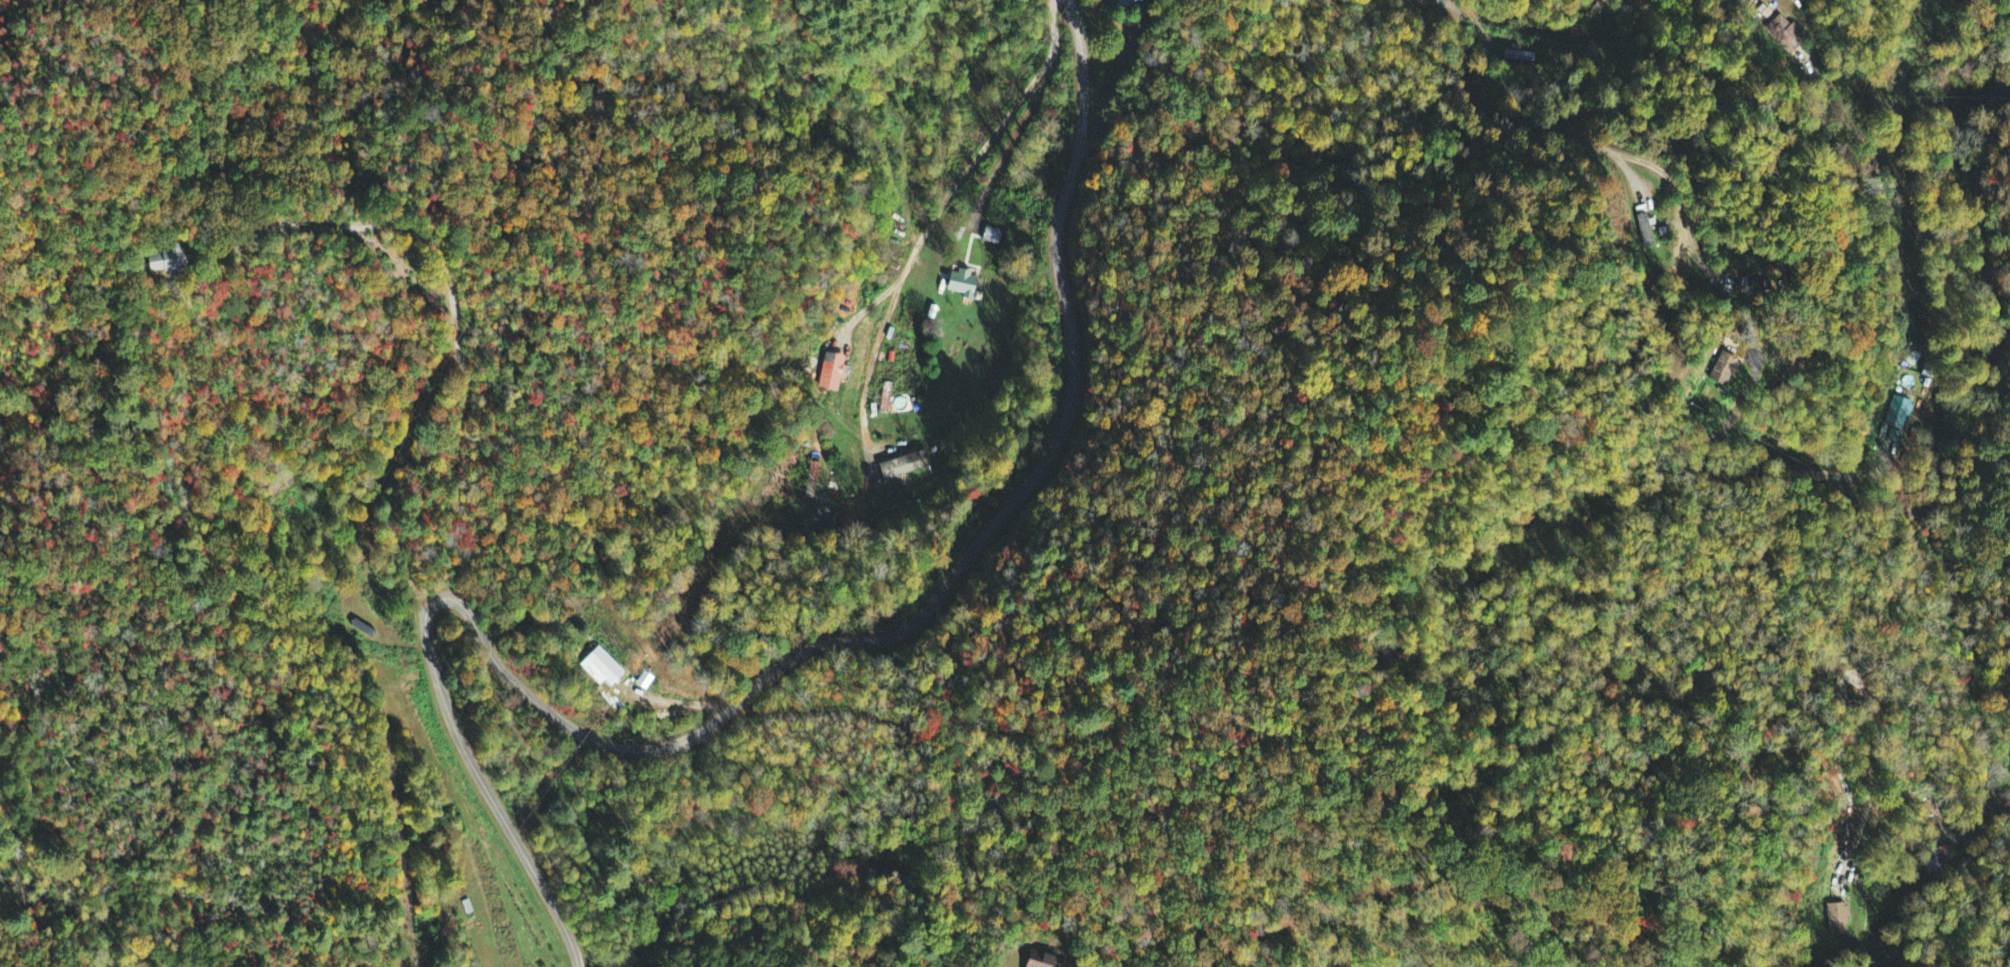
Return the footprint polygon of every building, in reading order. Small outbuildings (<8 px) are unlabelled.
[(1766,31),(1790,53),(1804,37),(1780,15),(1766,31)] [(1637,217),(1641,250),(1653,248),(1649,215),(1637,217)] [(150,275),(186,273),(185,245),(175,245),(175,253),(149,254),(150,275)] [(970,302),(975,277),(956,273),(956,276),(947,274),(943,293),(959,296),(959,300),(970,302)] [(911,357),(913,341),(899,340),(898,355),(911,357)] [(1705,381),(1723,391),(1740,362),(1722,352),(1705,381)] [(819,390),(838,392),(842,357),(823,354),(819,390)] [(1884,426),(1904,432),(1914,405),(1893,398),(1884,426)] [(879,466),(884,483),(932,468),(927,452),(879,466)] [(824,465),(812,463),(806,499),(817,501),(824,465)] [(584,661),(610,689),(624,676),(598,649),(584,661)] [(1828,906),(1829,935),(1848,934),(1847,905),(1828,906)] [(1021,966),(1060,966),(1062,963),(1028,949),(1021,966)]
